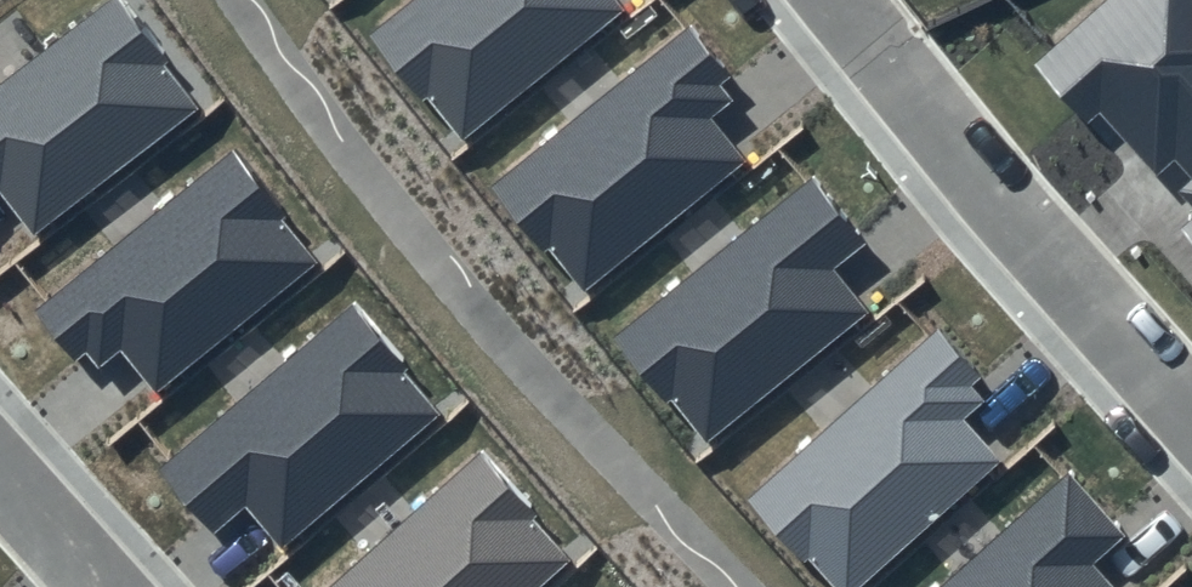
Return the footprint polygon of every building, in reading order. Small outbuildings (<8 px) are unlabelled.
[(0,87),(0,193),(33,233),(200,107),(116,0),(114,0),(0,87)] [(374,35),(459,143),(622,12),(613,0),(418,0),(374,35)] [(1033,66),(1086,127),(1102,114),(1158,177),(1175,162),(1191,179),(1178,193),(1191,206),(1191,0),(1106,0),(1033,66)] [(746,92),(694,28),(497,184),(582,291),(746,160),(713,117),(746,92)] [(231,153),(37,313),(90,377),(121,349),(157,390),(319,258),(231,153)] [(867,246),(816,182),(619,337),(704,445),(867,314),(834,271),(867,246)] [(1177,228),(1191,245),(1191,215),(1177,228)] [(349,305),(161,471),(215,533),(245,504),(282,545),(441,408),(349,305)] [(936,334),(749,502),(826,586),(860,586),(996,463),(960,421),(992,395),(936,334)] [(334,586),(539,586),(575,555),(483,453),(334,586)] [(1069,478),(948,586),(1112,586),(1093,565),(1125,538),(1069,478)]
